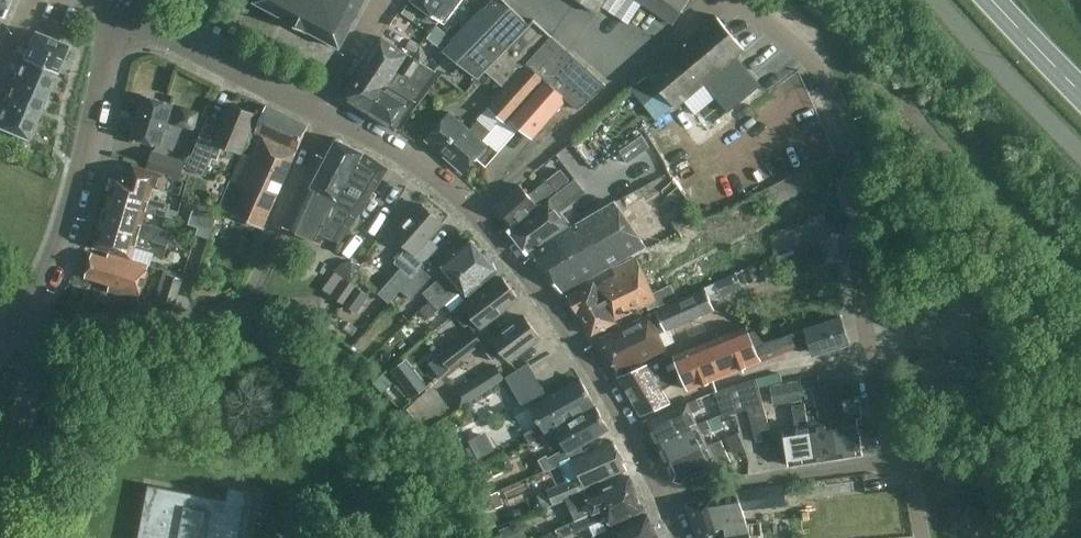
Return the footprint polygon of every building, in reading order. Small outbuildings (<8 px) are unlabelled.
[(3,16),(10,0),(0,0),(0,15),(3,16)] [(255,3),(287,20),(286,22),(308,34),(309,32),(341,49),(367,0),(256,0),(255,3)] [(462,0),(411,0),(411,1),(445,25),(462,0)] [(505,0),(498,0),(445,52),(479,78),(486,71),(507,89),(491,106),(489,108),(507,124),(511,120),(533,139),(567,100),(579,110),(607,86),(536,21),(532,25),(505,0)] [(642,4),(635,0),(579,0),(599,13),(604,6),(629,23),(642,4)] [(690,0),(638,0),(673,25),(690,0)] [(717,17),(648,75),(674,106),(676,108),(685,101),(696,115),(717,98),(729,112),(761,85),(738,56),(742,53),(745,50),(717,17)] [(23,58),(56,71),(65,50),(63,43),(35,31),(23,58)] [(409,58),(408,57),(409,55),(382,38),(365,64),(392,82),(400,70),(411,77),(421,62),(411,56),(409,58)] [(421,45),(411,39),(407,47),(416,53),(421,45)] [(46,93),(56,71),(23,58),(14,80),(46,93)] [(423,90),(436,72),(421,62),(411,77),(400,70),(392,82),(365,64),(343,97),(369,114),(390,82),(403,90),(409,80),(423,90)] [(37,115),(46,93),(14,80),(5,102),(37,115)] [(417,99),(423,90),(409,80),(403,90),(390,82),(369,114),(395,130),(414,102),(416,98),(417,99)] [(174,104),(145,96),(132,138),(161,147),(174,104)] [(37,115),(5,102),(0,112),(0,126),(27,138),(37,115)] [(194,151),(192,157),(210,165),(212,159),(218,161),(224,146),(242,153),(257,115),(231,104),(219,133),(204,127),(194,151)] [(289,173),(310,125),(267,106),(256,132),(261,135),(252,157),(289,173)] [(479,120),(470,130),(451,113),(427,140),(464,173),(488,145),(484,142),(493,132),(479,120)] [(13,148),(18,135),(0,128),(0,142),(13,148)] [(650,146),(642,135),(620,150),(628,162),(650,146)] [(312,187),(293,231),(320,244),(321,242),(325,235),(341,242),(350,229),(353,231),(358,230),(363,222),(362,219),(358,216),(380,184),(389,169),(363,151),(338,139),(329,155),(312,187)] [(149,168),(181,179),(186,162),(154,152),(149,168)] [(289,173),(252,157),(244,154),(220,209),(265,228),(289,173)] [(161,190),(166,175),(135,165),(131,180),(117,176),(109,200),(147,212),(166,218),(170,205),(151,199),(154,188),(161,190)] [(805,192),(817,186),(811,166),(798,173),(805,192)] [(569,181),(560,171),(530,196),(521,186),(498,206),(500,209),(501,214),(506,217),(512,224),(519,219),(521,222),(557,192),(556,191),(569,181)] [(792,198),(805,192),(798,173),(786,179),(792,198)] [(780,205),(792,198),(786,179),(774,185),(780,205)] [(515,228),(510,231),(529,254),(531,252),(569,225),(558,212),(568,204),(573,200),(572,198),(583,190),(576,180),(550,200),(515,228)] [(768,211),(780,205),(774,185),(754,195),(768,211)] [(143,224),(147,212),(109,200),(102,225),(168,246),(173,233),(143,224)] [(563,293),(564,292),(587,280),(586,277),(646,246),(615,201),(579,221),(532,253),(563,293)] [(412,278),(422,267),(432,255),(422,246),(443,223),(421,204),(393,235),(406,247),(394,262),(412,278)] [(678,229),(696,218),(687,204),(678,209),(673,219),(678,229)] [(197,233),(210,237),(217,216),(194,208),(189,222),(199,226),(197,233)] [(820,243),(833,238),(825,213),(812,218),(820,243)] [(807,249),(820,243),(812,218),(799,223),(807,249)] [(794,254),(807,249),(799,223),(787,228),(794,254)] [(164,259),(168,246),(102,225),(95,248),(132,259),(135,251),(164,259)] [(782,259),(794,254),(787,228),(774,233),(782,259)] [(432,301),(484,255),(469,238),(455,251),(455,252),(447,259),(442,266),(451,275),(447,278),(445,275),(425,293),(432,301)] [(821,244),(798,253),(796,254),(791,262),(805,271),(812,260),(813,260),(815,266),(827,261),(821,244)] [(109,291),(140,301),(151,266),(110,253),(108,259),(93,254),(86,277),(111,285),(109,291)] [(483,285),(498,272),(484,255),(432,301),(415,316),(423,325),(460,292),(458,290),(461,287),(469,296),(483,284),(483,285)] [(593,335),(617,323),(616,321),(647,306),(649,311),(658,307),(659,308),(678,299),(671,284),(650,293),(635,260),(614,270),(616,278),(598,287),(594,282),(568,297),(572,303),(572,306),(576,310),(579,315),(581,314),(593,335)] [(411,299),(432,276),(422,267),(412,278),(401,290),(411,299)] [(342,302),(356,283),(336,269),(323,289),(342,302)] [(169,273),(162,298),(175,302),(182,277),(169,273)] [(715,282),(722,296),(742,287),(736,273),(715,282)] [(480,328),(519,298),(503,277),(456,313),(462,322),(466,323),(467,322),(473,318),(480,328)] [(356,283),(342,302),(357,312),(370,293),(356,283)] [(659,335),(715,311),(706,290),(657,312),(658,312),(603,339),(619,373),(666,350),(659,335)] [(329,321),(337,328),(342,322),(333,315),(329,321)] [(502,351),(510,361),(541,337),(524,316),(495,338),(492,335),(483,342),(493,354),(497,355),(502,351)] [(689,390),(796,347),(800,345),(808,348),(812,346),(814,352),(824,349),(825,351),(850,343),(842,316),(764,341),(749,325),(675,356),(684,378),(689,390)] [(473,329),(440,354),(450,368),(483,342),(473,329)] [(664,391),(684,378),(675,356),(662,362),(661,360),(621,378),(643,415),(644,414),(644,415),(671,403),(664,391)] [(407,359),(392,371),(413,398),(428,386),(407,359)] [(461,406),(476,396),(506,377),(497,363),(452,393),(461,406)] [(506,378),(523,408),(545,393),(528,363),(506,378)] [(758,378),(760,386),(783,380),(780,372),(758,378)] [(384,373),(374,382),(383,393),(394,383),(384,373)] [(839,458),(829,384),(828,385),(827,378),(813,381),(817,409),(820,408),(822,421),(820,421),(820,425),(810,427),(816,462),(839,458)] [(531,442),(553,429),(595,405),(581,379),(530,409),(537,423),(538,426),(523,435),(528,444),(531,442)] [(751,414),(766,410),(757,379),(716,392),(724,416),(750,408),(751,414)] [(773,405),(802,400),(798,380),(769,385),(773,405)] [(845,421),(844,416),(842,400),(856,398),(853,380),(829,384),(839,458),(864,454),(858,419),(845,421)] [(699,424),(698,423),(693,412),(702,408),(698,399),(647,421),(658,444),(699,424)] [(810,427),(807,410),(806,402),(795,404),(798,424),(804,423),(804,428),(785,431),(791,466),(816,462),(810,427)] [(549,456),(548,454),(540,457),(546,473),(558,468),(572,461),(586,455),(582,446),(610,430),(595,405),(553,429),(563,448),(549,456)] [(766,410),(751,414),(758,441),(774,438),(766,410)] [(713,430),(724,424),(719,413),(698,423),(699,424),(658,444),(667,464),(709,445),(708,444),(703,432),(712,428),(713,430)] [(473,438),(484,456),(497,448),(486,431),(473,438)] [(728,437),(734,453),(745,448),(738,432),(728,437)] [(684,484),(732,462),(721,439),(711,442),(708,444),(709,445),(667,464),(675,480),(684,484)] [(580,475),(579,476),(548,489),(549,490),(539,494),(544,507),(554,503),(554,505),(568,500),(587,492),(588,487),(629,469),(614,442),(586,455),(572,461),(580,475)] [(587,492),(568,500),(578,519),(622,499),(622,496),(637,490),(636,488),(639,486),(632,479),(631,477),(588,495),(587,492)] [(139,537),(249,537),(258,493),(231,487),(228,500),(151,483),(139,537)] [(784,486),(721,496),(688,504),(700,537),(718,537),(728,535),(728,537),(761,537),(758,523),(747,524),(743,511),(787,505),(784,486)] [(647,510),(646,508),(644,499),(642,499),(637,490),(622,496),(622,499),(578,519),(555,528),(557,531),(540,537),(576,537),(573,533),(605,520),(603,516),(608,514),(613,525),(647,510)] [(509,503),(495,509),(500,522),(514,517),(509,503)] [(658,535),(658,527),(655,527),(649,515),(615,530),(618,537),(660,537),(658,535)] [(518,524),(502,530),(505,537),(523,537),(518,524)]
